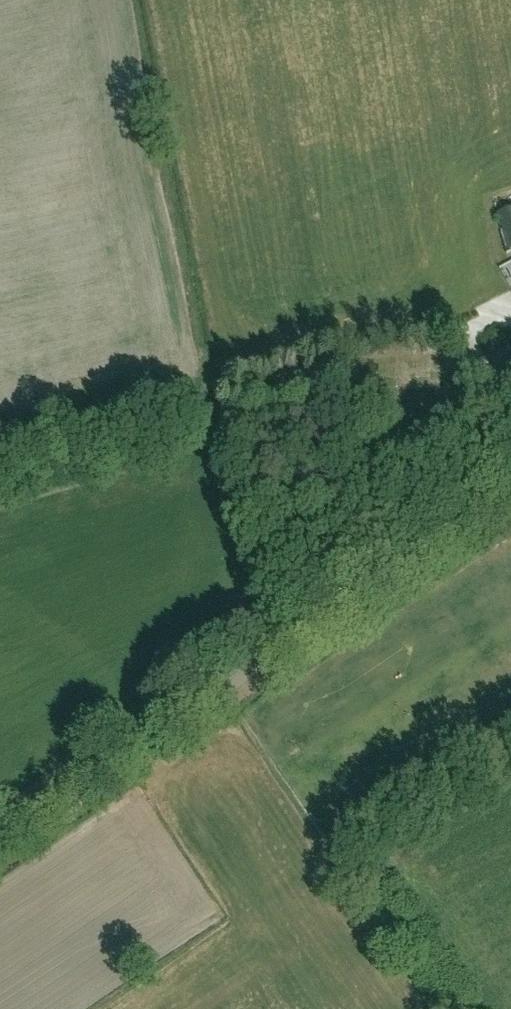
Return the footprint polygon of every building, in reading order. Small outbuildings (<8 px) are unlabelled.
[(495,214),(507,249),(510,248),(510,208),(495,214)] [(510,365),(510,345),(486,357),(494,373),(510,365)] [(485,356),(476,360),(488,384),(497,380),(485,356)] [(352,850),(341,859),(346,866),(357,856),(352,850)]
